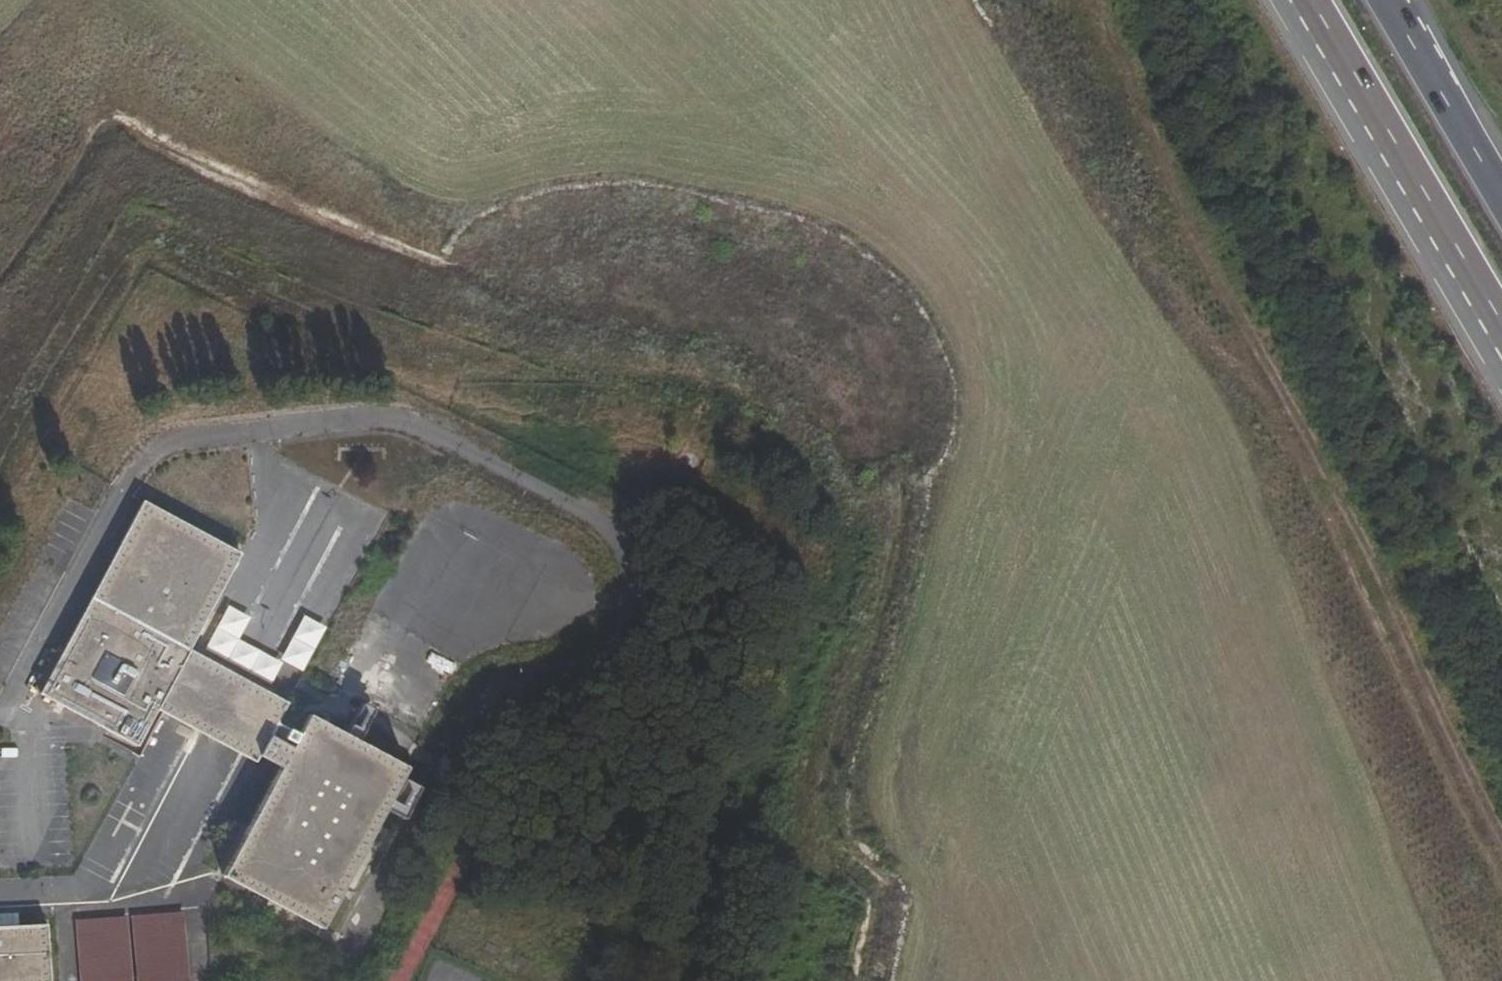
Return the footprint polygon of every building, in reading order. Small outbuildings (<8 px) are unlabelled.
[(304,718),(211,665),(264,573),(160,513),(53,704),(159,761),(176,728),(270,778),(275,770),(295,782),(235,885),(330,940),(420,784),(326,730),(307,763),(285,750),(304,718)] [(98,980),(197,980),(193,927),(93,931),(98,980)] [(61,930),(0,933),(0,980),(64,980),(61,930)]
